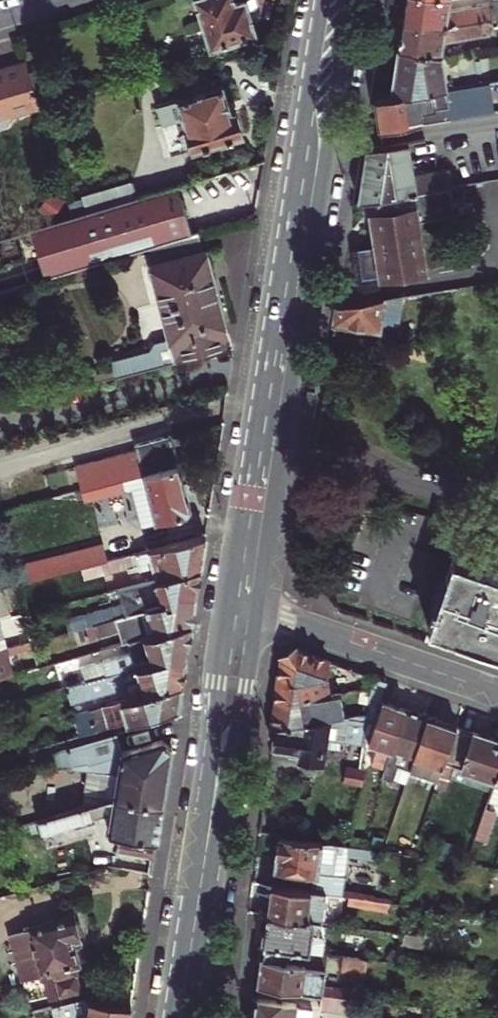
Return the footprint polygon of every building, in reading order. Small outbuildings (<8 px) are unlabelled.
[(210,48),(233,41),(255,34),(245,0),(244,0),(231,3),(230,0),(195,0),(210,48)] [(402,21),(446,27),(488,20),(497,19),(497,0),(492,0),(490,0),(490,3),(449,10),(451,0),(406,0),(402,21)] [(446,27),(402,21),(398,48),(442,55),(444,43),(490,35),(488,20),(446,27)] [(398,96),(447,88),(442,55),(398,48),(394,75),(400,76),(398,96)] [(39,110),(37,105),(28,71),(25,62),(0,69),(0,128),(6,126),(10,118),(39,110)] [(28,71),(37,105),(54,100),(45,66),(28,71)] [(398,96),(400,76),(394,75),(390,97),(398,96)] [(220,81),(206,86),(204,79),(189,84),(191,90),(154,102),(160,122),(181,115),(185,126),(180,128),(178,131),(182,144),(186,146),(191,145),(191,148),(241,132),(235,110),(230,111),(226,100),(220,81)] [(475,94),(497,91),(497,80),(473,84),(475,94)] [(457,118),(422,124),(420,110),(419,103),(424,103),(425,109),(450,105),(450,102),(476,98),(475,94),(473,84),(447,88),(398,96),(390,97),(375,99),(382,146),(410,142),(497,128),(493,100),(455,106),(457,118)] [(364,166),(412,159),(410,142),(382,146),(367,149),(364,166)] [(260,180),(264,159),(177,185),(136,197),(85,212),(71,216),(0,238),(0,290),(83,266),(148,247),(191,233),(181,200),(178,190),(186,188),(188,198),(233,184),(234,188),(247,184),(260,180)] [(453,186),(450,169),(415,174),(412,159),(364,166),(359,201),(362,201),(450,187),(453,186)] [(85,212),(136,197),(132,182),(81,197),(85,212)] [(376,245),(351,249),(355,279),(380,276),(381,278),(425,271),(418,222),(455,216),(450,187),(362,201),(364,216),(372,215),(376,245)] [(181,200),(188,198),(186,188),(178,190),(181,200)] [(202,246),(198,232),(191,233),(148,247),(151,260),(150,262),(153,272),(151,277),(150,282),(152,289),(155,295),(159,297),(169,339),(152,344),(144,351),(108,361),(111,378),(229,347),(216,298),(204,248),(202,246)] [(335,322),(380,329),(385,300),(337,306),(335,322)] [(143,475),(155,522),(183,514),(188,507),(182,485),(188,482),(185,472),(183,463),(177,465),(170,436),(134,446),(136,452),(75,467),(81,491),(122,481),(124,490),(130,487),(128,479),(143,475)] [(128,479),(130,487),(141,526),(155,522),(143,475),(128,479)] [(122,481),(81,491),(83,500),(124,490),(122,481)] [(152,565),(156,580),(199,568),(202,551),(204,534),(148,549),(152,565)] [(102,543),(25,563),(30,581),(100,562),(107,560),(102,543)] [(135,553),(137,564),(139,569),(152,565),(148,549),(135,553)] [(107,560),(100,562),(103,574),(137,564),(135,553),(107,560)] [(428,629),(497,653),(497,574),(452,559),(428,629)] [(74,630),(195,595),(197,582),(199,568),(156,580),(117,590),(120,603),(64,621),(67,632),(74,630)] [(22,613),(14,584),(3,588),(11,617),(22,613)] [(193,608),(195,595),(74,630),(77,642),(119,630),(123,642),(128,641),(190,621),(193,608)] [(190,621),(128,641),(130,653),(80,667),(84,682),(186,652),(188,637),(190,621)] [(8,676),(5,666),(2,656),(31,647),(30,643),(30,640),(5,647),(0,648),(0,678),(8,676)] [(324,674),(328,661),(295,650),(284,657),(277,704),(328,697),(324,674)] [(186,652),(84,682),(67,687),(70,703),(125,687),(127,698),(181,682),(183,667),(186,652)] [(371,765),(385,769),(405,710),(381,701),(387,682),(373,677),(371,690),(368,708),(367,713),(363,741),(378,746),(371,765)] [(181,682),(127,698),(72,714),(78,736),(177,707),(179,694),(181,682)] [(371,690),(361,691),(359,707),(368,708),(371,690)] [(278,728),(338,718),(333,696),(328,697),(277,704),(273,729),(278,728)] [(397,766),(410,770),(428,717),(405,710),(385,769),(393,772),(395,772),(397,766)] [(278,728),(276,748),(299,751),(299,758),(322,762),(324,747),(326,740),(344,742),(363,745),(363,741),(367,713),(338,718),(278,728)] [(410,770),(439,780),(440,777),(457,727),(428,717),(410,770)] [(496,779),(497,773),(497,741),(457,727),(440,777),(449,780),(454,765),(496,779)] [(122,751),(116,733),(66,747),(72,767),(86,769),(80,807),(113,798),(162,806),(167,777),(171,748),(161,740),(122,751)] [(343,750),(344,742),(326,740),(324,747),(343,750)] [(496,779),(454,765),(449,780),(491,794),(496,779)] [(339,781),(363,785),(365,770),(341,766),(339,781)] [(393,772),(385,769),(382,779),(390,781),(393,772)] [(488,800),(497,804),(497,773),(496,779),(491,794),(488,800)] [(439,780),(436,788),(445,791),(449,780),(440,777),(439,780)] [(162,806),(113,798),(80,807),(36,820),(40,833),(74,823),(75,826),(91,821),(90,818),(103,814),(110,816),(107,833),(119,836),(117,852),(154,858),(158,832),(162,806)] [(496,811),(486,808),(476,838),(485,842),(496,811)] [(285,869),(317,873),(314,892),(325,893),(341,896),(347,855),(378,859),(380,850),(364,848),(349,846),(280,836),(277,857),(286,858),(285,869)] [(352,836),(349,846),(364,848),(366,839),(352,836)] [(276,868),(285,869),(286,858),(277,857),(276,868)] [(320,923),(321,923),(325,893),(314,892),(272,886),(268,915),(314,922),(320,923)] [(390,903),(348,897),(347,905),(388,911),(390,903)] [(309,951),(324,954),(326,936),(319,935),(313,934),(314,922),(268,915),(264,945),(309,951)] [(77,965),(73,947),(71,940),(77,938),(78,935),(80,934),(82,931),(81,926),(79,920),(71,918),(30,929),(28,929),(28,932),(10,937),(22,980),(43,974),(50,1000),(80,992),(76,978),(77,975),(74,965),(77,965)] [(425,938),(404,935),(403,946),(421,949),(425,946),(425,938)] [(71,940),(73,947),(79,945),(77,938),(71,940)] [(262,959),(258,985),(322,994),(331,995),(332,987),(323,986),(326,969),(307,966),(309,951),(264,945),(261,945),(259,959),(262,959)] [(307,966),(326,969),(328,954),(324,954),(309,951),(307,966)] [(365,975),(368,960),(343,956),(340,971),(365,975)] [(358,991),(332,987),(331,995),(351,998),(356,999),(358,991)] [(322,994),(320,1009),(354,1014),(356,999),(331,995),(322,994)] [(256,998),(254,1015),(251,1014),(251,1017),(311,1017),(312,1011),(295,1008),(296,1004),(256,998)] [(84,999),(83,999),(51,1007),(54,1017),(129,1017),(131,1006),(93,1001),(84,999)]
